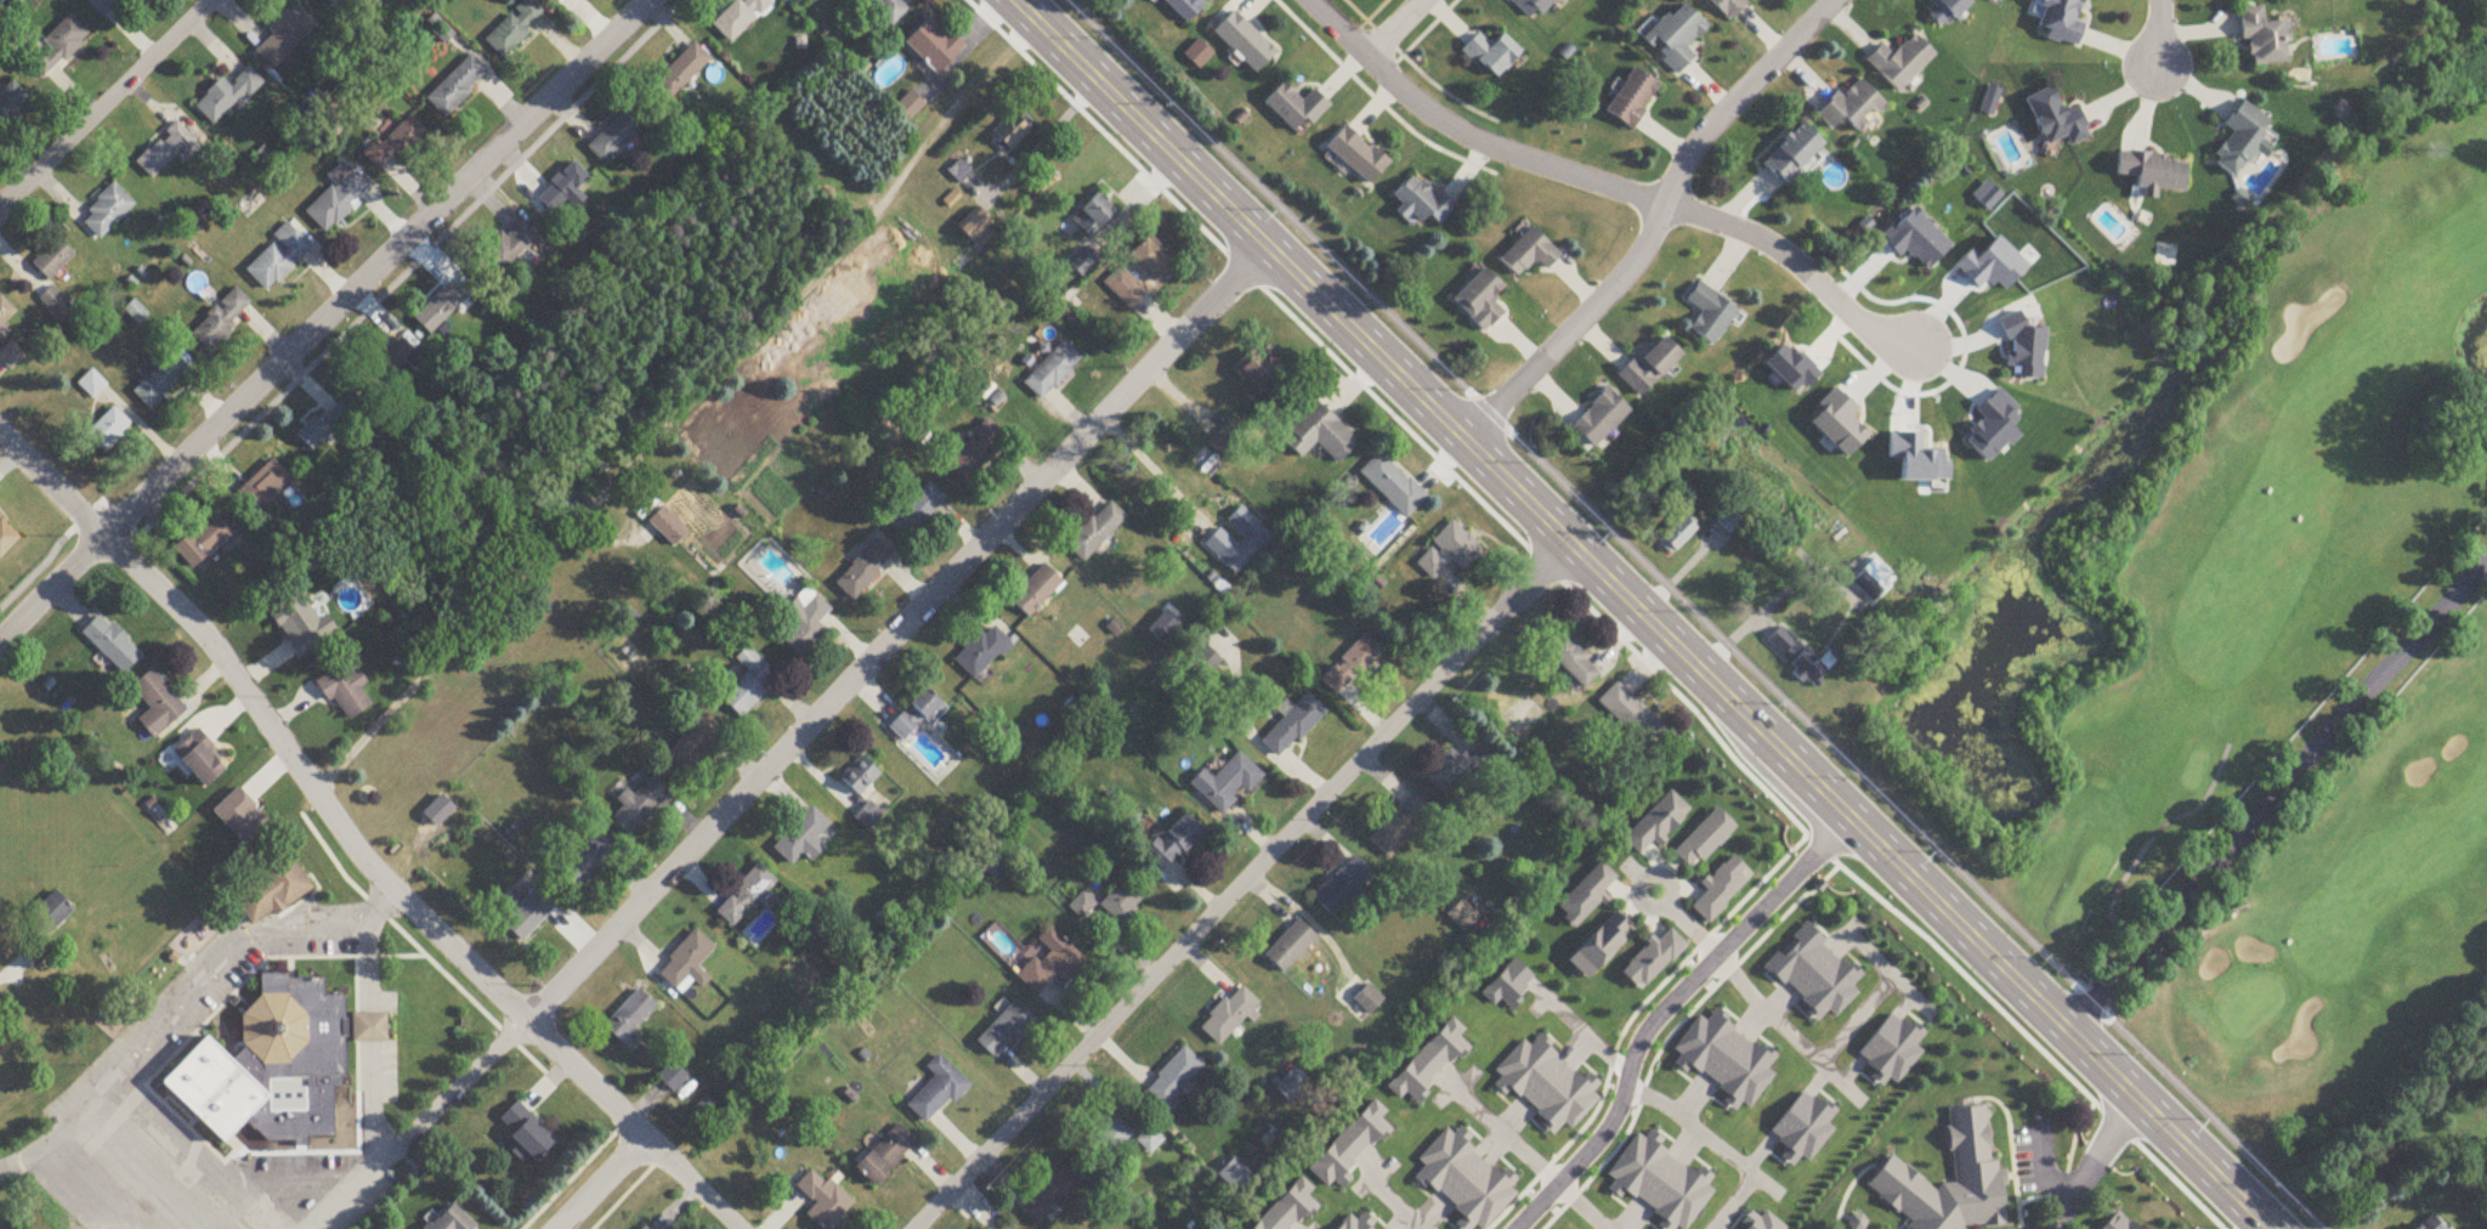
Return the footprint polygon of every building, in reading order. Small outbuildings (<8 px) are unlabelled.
[(106,23),(129,0),(84,0),(106,23)] [(335,8),(343,0),(327,0),(335,8)] [(504,60),(529,35),(526,32),(545,13),(531,0),(526,0),(485,41),(504,60)] [(737,1),(713,25),(732,44),(776,0),(747,0),(742,5),(737,1)] [(892,28),(911,9),(902,0),(865,0),(892,28)] [(1187,24),(1206,6),(1200,0),(1162,0),(1187,24)] [(1534,23),(1557,0),(1513,0),(1512,2),(1534,23)] [(1728,22),(1750,0),(1706,0),(1728,22)] [(1927,15),(1941,31),(1971,5),(1967,0),(1930,0),(1936,7),(1927,15)] [(2085,26),(2076,23),(2084,0),(2047,0),(2035,35),(2077,49),(2085,26)] [(1644,43),(1679,75),(1695,58),(1686,50),(1707,28),(1681,3),(1644,43)] [(317,26),(298,6),(253,51),(273,71),(317,26)] [(2238,11),(2241,44),(2248,43),(2250,67),(2290,64),(2286,23),(2263,25),(2262,9),(2238,11)] [(1256,75),(1277,54),(1235,12),(1214,33),(1256,75)] [(44,44),(28,60),(47,79),(90,36),(69,15),(42,42),(44,44)] [(905,44),(937,76),(964,50),(931,18),(905,44)] [(1522,55),(1503,36),(1491,48),(1479,35),(1463,50),(1493,82),(1522,55)] [(1936,58),(1914,35),(1892,56),(1882,46),(1866,61),(1897,94),(1936,58)] [(711,60),(694,43),(654,84),(671,101),(711,60)] [(426,100),(444,118),(488,75),(470,56),(426,100)] [(215,129),(263,83),(249,69),(229,88),(222,80),(194,107),(215,129)] [(1606,114),(1633,131),(1661,87),(1633,69),(1606,114)] [(1887,108),(1859,79),(1841,97),(1838,94),(1816,115),(1833,132),(1847,119),(1861,134),(1887,108)] [(30,98),(13,81),(1,92),(0,91),(0,126),(30,98)] [(1314,91),(1303,102),(1284,84),(1265,105),(1300,138),(1330,106),(1314,91)] [(2063,114),(2053,88),(2026,98),(2040,137),(2032,140),(2038,158),(2090,139),(2078,108),(2063,114)] [(911,120),(924,107),(912,94),(898,107),(911,120)] [(2224,126),(2234,134),(2212,162),(2234,179),(2274,126),(2242,102),(2224,126)] [(605,166),(650,121),(633,104),(588,149),(605,166)] [(369,153),(387,170),(425,132),(408,114),(369,153)] [(1012,154),(1031,133),(1011,114),(992,135),(1012,154)] [(135,163),(152,181),(179,155),(187,164),(202,149),(177,123),(135,163)] [(1824,147),(1802,125),(1763,164),(1785,187),(1824,147)] [(1327,149),(1370,188),(1390,166),(1347,127),(1327,149)] [(2157,193),(2185,194),(2186,158),(2117,155),(2116,177),(2137,178),(2136,198),(2157,199),(2157,193)] [(334,185),(305,215),(327,236),(371,189),(343,163),(328,179),(334,185)] [(537,197),(553,215),(568,201),(576,211),(587,201),(577,191),(590,180),(574,163),(537,197)] [(1438,227),(1456,210),(1440,193),(1433,199),(1413,178),(1393,197),(1404,208),(1397,214),(1405,222),(1411,215),(1422,227),(1431,219),(1438,227)] [(135,206),(114,184),(87,211),(92,217),(84,225),(100,241),(135,206)] [(1091,242),(1117,216),(1097,196),(1071,222),(1091,242)] [(993,224),(980,212),(959,232),(972,245),(993,224)] [(502,234),(476,260),(496,280),(539,239),(523,222),(506,238),(502,234)] [(312,250),(287,225),(271,241),(274,244),(245,272),(267,295),(312,250)] [(1560,257),(1532,229),(1499,261),(1518,280),(1536,261),(1546,271),(1560,257)] [(1176,265),(1150,238),(1128,260),(1155,287),(1176,265)] [(75,256),(58,239),(32,265),(49,282),(75,256)] [(1083,279),(1099,262),(1086,249),(1070,266),(1083,279)] [(1130,311),(1146,295),(1120,269),(1104,285),(1130,311)] [(1485,335),(1505,315),(1492,302),(1504,291),(1484,271),(1452,302),(1485,335)] [(467,301),(450,284),(413,320),(430,337),(467,301)] [(1739,315),(1701,284),(1686,302),(1703,315),(1690,330),(1712,348),(1739,315)] [(39,300),(61,324),(75,311),(53,288),(39,300)] [(253,308),(235,290),(189,335),(207,353),(253,308)] [(0,297),(0,343),(10,333),(3,327),(17,313),(0,297)] [(140,326),(148,317),(134,303),(125,312),(140,326)] [(393,376),(417,352),(401,337),(377,361),(393,376)] [(1635,362),(1618,378),(1639,400),(1683,358),(1664,339),(1637,364),(1635,362)] [(26,358),(11,343),(0,354),(0,361),(12,373),(26,358)] [(1023,386),(1041,404),(1082,361),(1064,343),(1023,386)] [(1233,369),(1256,395),(1280,374),(1257,348),(1233,369)] [(138,373),(146,381),(133,394),(149,411),(189,373),(173,355),(153,374),(145,366),(138,373)] [(78,386),(94,401),(108,387),(91,372),(78,386)] [(1632,414),(1608,391),(1571,428),(1595,451),(1632,414)] [(1301,461),(1316,445),(1338,466),(1358,445),(1317,404),(1281,441),(1301,461)] [(351,418),(338,405),(320,424),(315,419),(296,438),(313,455),(351,418)] [(85,436),(105,455),(133,427),(113,408),(85,436)] [(1005,437),(986,421),(945,467),(964,484),(1005,437)] [(1359,474),(1406,521),(1427,500),(1381,453),(1359,474)] [(238,495),(260,517),(293,484),(271,462),(238,495)] [(947,502),(929,485),(889,525),(907,543),(947,502)] [(1127,520),(1108,502),(1065,547),(1084,565),(1127,520)] [(690,535),(664,508),(648,524),(675,550),(690,535)] [(1220,530),(1204,546),(1236,576),(1273,538),(1241,508),(1227,522),(1244,539),(1237,546),(1220,530)] [(232,534),(210,514),(174,554),(196,574),(232,534)] [(1657,546),(1672,559),(1697,530),(1682,517),(1657,546)] [(1432,548),(1416,568),(1434,583),(1451,562),(1464,573),(1483,551),(1451,524),(1431,547),(1432,548)] [(17,544),(0,528),(0,561),(17,544)] [(834,585),(852,602),(893,560),(875,543),(834,585)] [(1870,603),(1896,583),(1878,561),(1852,581),(1870,603)] [(1010,601),(1029,620),(1064,585),(1045,567),(1010,601)] [(834,616),(807,590),(782,616),(787,621),(774,636),(796,656),(834,616)] [(317,622),(299,593),(267,613),(297,660),(337,634),(326,617),(317,622)] [(80,635),(122,677),(142,658),(100,615),(80,635)] [(954,660),(974,680),(1011,643),(991,623),(954,660)] [(1818,687),(1837,662),(1825,653),(1821,659),(1778,629),(1764,649),(1818,687)] [(1384,652),(1366,633),(1320,679),(1338,698),(1384,652)] [(1584,690),(1602,672),(1563,633),(1545,651),(1584,690)] [(767,694),(762,689),(776,676),(747,647),(734,660),(748,674),(722,701),(741,720),(767,694)] [(334,672),(320,680),(343,723),(371,707),(361,689),(367,686),(358,668),(337,679),(334,672)] [(149,713),(138,720),(151,738),(185,714),(155,671),(131,688),(149,713)] [(1648,751),(1667,730),(1617,683),(1597,704),(1648,751)] [(930,726),(947,710),(927,689),(888,725),(903,741),(926,721),(930,726)] [(1284,718),(1262,742),(1281,760),(1326,711),(1307,693),(1293,707),(1286,700),(1277,711),(1284,718)] [(725,735),(703,713),(663,752),(685,774),(725,735)] [(210,755),(216,750),(196,730),(171,754),(206,788),(225,769),(210,755)] [(1446,799),(1471,774),(1479,781),(1497,762),(1482,747),(1468,761),(1453,747),(1424,777),(1446,799)] [(1204,770),(1190,785),(1223,818),(1237,803),(1232,798),(1242,788),(1248,794),(1264,777),(1239,752),(1212,778),(1204,770)] [(882,777),(860,756),(839,777),(861,798),(882,777)] [(622,807),(611,819),(629,836),(671,794),(652,775),(633,795),(627,790),(616,801),(622,807)] [(212,813),(248,848),(272,825),(236,790),(212,813)] [(1640,855),(1653,842),(1658,846),(1692,811),(1671,791),(1623,839),(1640,855)] [(1436,815),(1414,793),(1368,840),(1390,861),(1436,815)] [(772,849),(791,866),(802,854),(812,863),(825,848),(817,841),(832,826),(811,807),(772,849)] [(1737,827),(1717,808),(1674,853),(1694,872),(1737,827)] [(1204,833),(1185,813),(1144,853),(1164,873),(1204,833)] [(612,851),(594,833),(557,871),(574,888),(612,851)] [(249,924),(270,910),(273,914),(284,907),(284,906),(311,888),(284,848),(225,888),(249,924)] [(1374,875),(1354,855),(1312,896),(1333,917),(1374,875)] [(1707,892),(1692,908),(1709,924),(1754,876),(1731,855),(1701,886),(1707,892)] [(1607,898),(1602,893),(1617,878),(1602,863),(1556,908),(1577,928),(1607,898)] [(734,930),(777,883),(758,865),(714,911),(734,930)] [(1144,899),(1123,880),(1099,906),(1120,925),(1144,899)] [(557,907),(537,888),(502,924),(522,943),(557,907)] [(44,941),(75,912),(55,891),(23,921),(34,933),(20,946),(38,966),(54,951),(44,941)] [(1448,915),(1464,932),(1479,918),(1463,902),(1448,915)] [(1636,933),(1616,913),(1569,961),(1588,981),(1636,933)] [(1317,938),(1298,920),(1264,956),(1283,974),(1317,938)] [(1064,989),(1088,961),(1049,926),(1035,942),(1048,953),(1039,963),(1033,958),(1016,977),(1038,997),(1054,980),(1064,989)] [(1642,992),(1688,946),(1670,929),(1658,942),(1655,938),(1621,972),(1642,992)] [(716,948),(696,930),(657,972),(676,990),(688,977),(701,990),(711,980),(698,968),(716,948)] [(197,1030),(253,1083),(259,1076),(259,1063),(239,1043),(238,1014),(259,993),(259,973),(282,973),(287,978),(294,978),(321,976),(322,995),(342,993),(342,1016),(347,1016),(347,1010),(357,1010),(384,1010),(385,1041),(358,1042),(347,1042),(347,1036),(342,1036),(344,1077),(288,1077),(284,1082),(265,1083),(260,1088),(266,1094),(221,1142),(152,1076),(197,1030)] [(1260,1004),(1239,985),(1199,1029),(1221,1049),(1254,1015),(1252,1013),(1260,1004)] [(1384,999),(1368,985),(1353,1002),(1369,1016),(1384,999)] [(630,1053),(641,1041),(633,1033),(657,1008),(638,990),(602,1026),(630,1053)] [(1033,1019),(1015,1002),(976,1042),(993,1060),(1033,1019)] [(1143,1091),(1162,1110),(1204,1068),(1185,1049),(1143,1091)] [(969,1086),(938,1056),(925,1069),(935,1079),(907,1108),(927,1128),(969,1086)] [(674,1095),(690,1079),(673,1062),(657,1078),(674,1095)] [(1275,1091),(1292,1104),(1309,1083),(1293,1070),(1275,1091)] [(717,1108),(707,1097),(691,1113),(701,1124),(717,1108)] [(497,1123),(536,1162),(556,1142),(517,1103),(497,1123)] [(2004,1130),(1991,1117),(1976,1133),(1991,1147),(2000,1137),(2031,1165),(2048,1147),(2016,1117),(2004,1130)] [(1091,1142),(1109,1160),(1132,1136),(1114,1118),(1091,1142)] [(917,1145),(897,1126),(854,1169),(873,1189),(917,1145)] [(1163,1142),(1150,1128),(1136,1142),(1149,1156),(1163,1142)] [(1038,1228),(1039,1228),(1083,1185),(1065,1168),(1021,1212),(1038,1228)] [(797,1188),(816,1205),(806,1216),(819,1228),(833,1228),(854,1207),(813,1169),(797,1188)] [(1924,1201),(1877,1228),(1941,1228),(1924,1201)] [(452,1205),(427,1228),(474,1228),(475,1228),(452,1205)] [(2432,1216),(2419,1228),(2444,1228),(2432,1216)]
